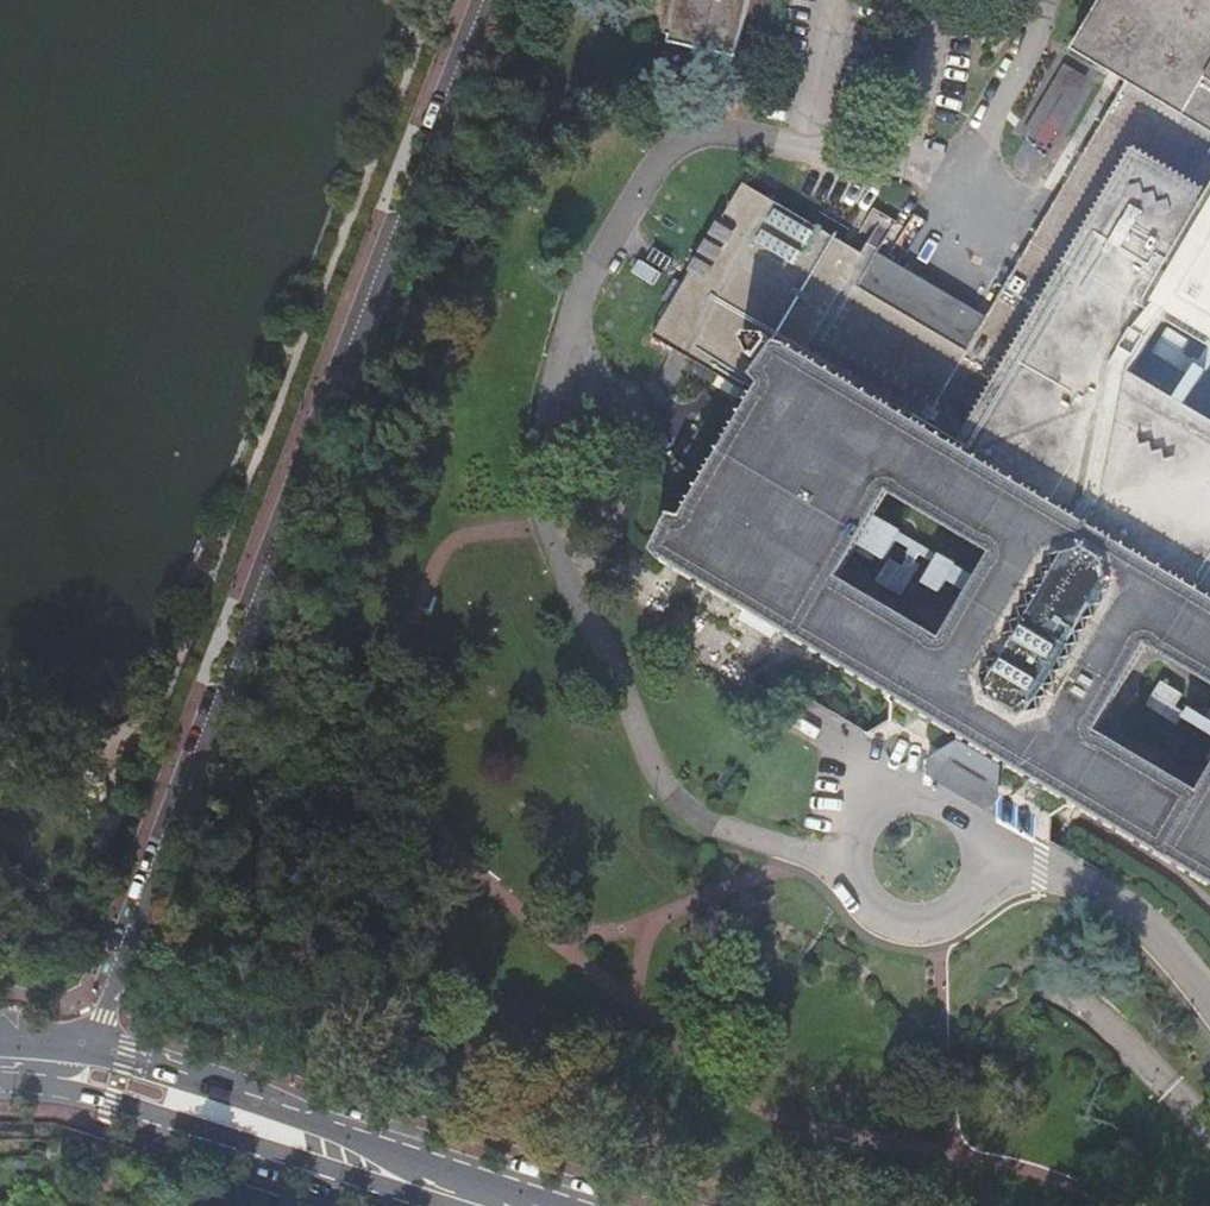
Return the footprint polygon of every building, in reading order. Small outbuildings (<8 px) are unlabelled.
[(1071,47),(1127,80),(985,318),(969,345),(860,280),(875,256),(785,203),(745,179),(653,333),(676,346),(743,386),(752,372),(773,382),(708,490),(692,519),(672,516),(653,548),(670,560),(680,556),(980,734),(972,750),(969,756),(977,761),(985,766),(989,760),(998,744),(1080,793),(1209,869),(1209,773),(1201,789),(1099,729),(1149,644),(1209,680),(1209,421),(1129,374),(1185,279),(1209,294),(1209,0),(1098,0),(1071,47)] [(669,43),(737,56),(747,0),(677,0),(669,43)] [(876,254),(875,256),(860,280),(969,345),(985,318),(876,254)] [(969,756),(972,750),(959,743),(926,758),(925,779),(956,797),(986,814),(999,803),(1000,767),(989,760),(985,766),(977,761),(969,756)] [(279,1197),(276,1205),(298,1205),(299,1204),(279,1197)]
